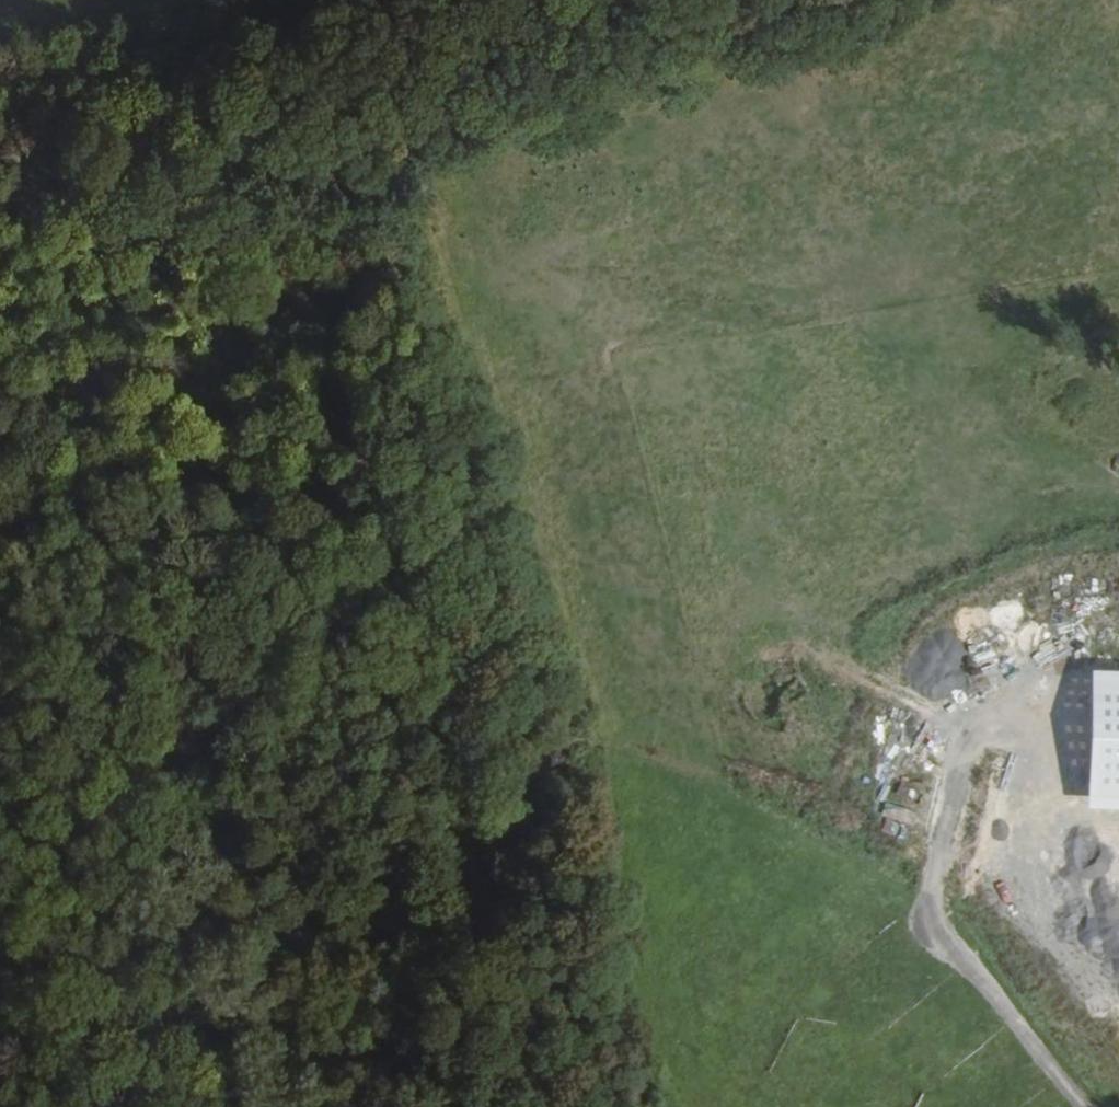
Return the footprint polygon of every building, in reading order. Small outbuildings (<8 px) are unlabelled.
[(1093,670),(1089,808),(1118,809),(1118,671),(1093,670)]
